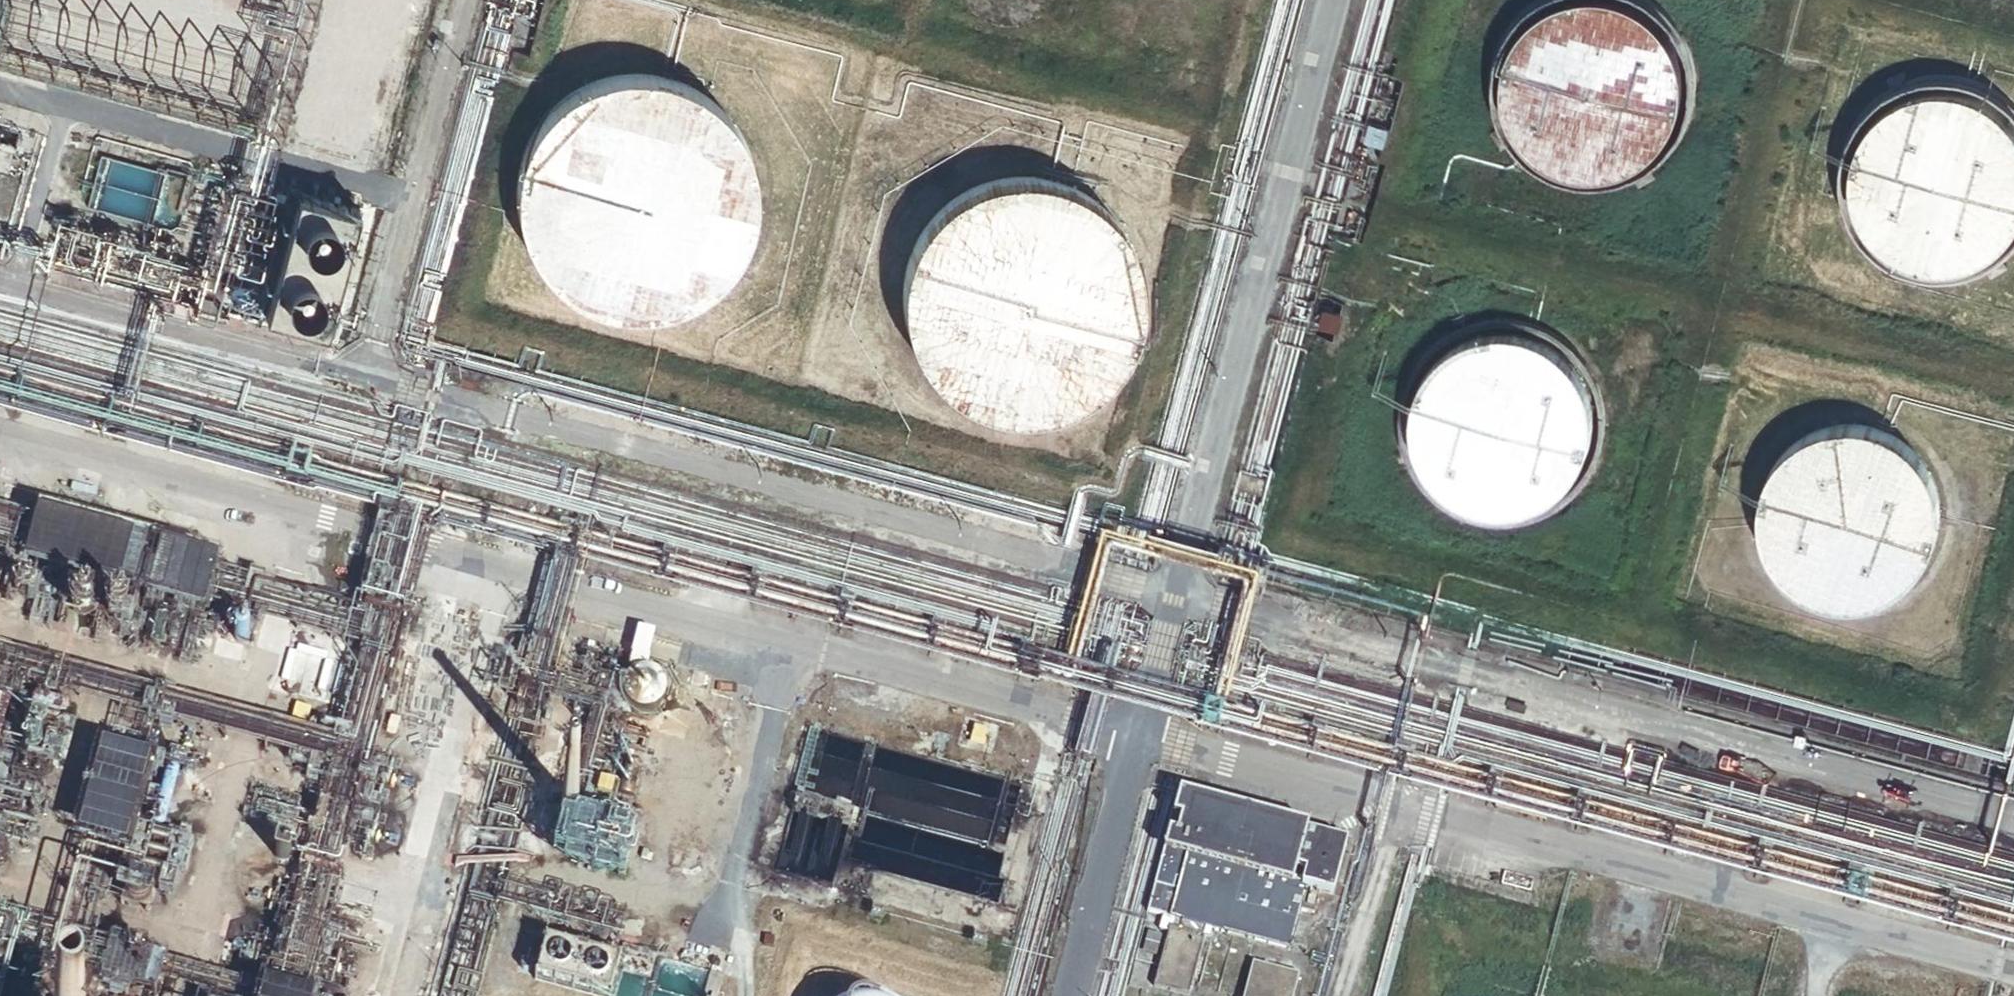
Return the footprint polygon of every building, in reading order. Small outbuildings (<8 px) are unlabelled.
[(35,0),(3,0),(0,13),(0,54),(253,123),(269,64),(35,0)] [(1678,73),(1676,63),(1673,52),(1668,42),(1662,33),(1656,25),(1648,18),(1639,11),(1630,6),(1620,2),(1612,0),(1574,0),(1567,2),(1557,6),(1548,11),(1539,17),(1531,24),(1524,32),(1518,42),(1514,51),(1510,62),(1508,72),(1507,83),(1508,93),(1510,104),(1513,114),(1518,124),(1524,133),(1530,141),(1538,149),(1547,155),(1556,160),(1566,164),(1576,167),(1587,169),(1598,169),(1609,167),(1619,165),(1629,161),(1638,156),(1647,149),(1655,142),(1662,134),(1668,125),(1672,115),(1676,105),(1678,95),(1678,83),(1678,73)] [(749,225),(752,210),(753,195),(752,180),(749,166),(745,151),(738,137),(730,125),(721,113),(710,103),(698,94),(685,87),(671,81),(656,77),(641,75),(626,75),(611,77),(597,80),(583,86),(569,93),(557,102),(546,112),(536,124),(528,136),(522,150),(517,164),(514,179),(513,194),(514,209),(517,224),(521,238),(527,252),(536,265),(545,276),(556,287),(568,296),(581,303),(595,308),(610,312),(625,314),(640,314),(654,313),(669,309),(683,303),(696,296),(709,287),(720,277),(729,266),(738,253),(744,240),(749,225)] [(2013,136),(2008,127),(2002,119),(1994,111),(1985,105),(1976,100),(1966,96),(1955,93),(1945,91),(1934,91),(1923,93),(1913,95),(1903,99),(1894,104),(1885,110),(1877,118),(1870,126),(1864,135),(1860,145),(1856,155),(1854,165),(1853,176),(1854,187),(1856,198),(1859,207),(1864,217),(1869,227),(1876,235),(1884,242),(1893,249),(1902,254),(1912,258),(1922,260),(1933,262),(1944,262),(1954,261),(1965,258),(1975,254),(1984,249),(1993,243),(2001,236),(2008,227),(2013,218),(2013,217),(2013,136)] [(1387,149),(1393,129),(1374,123),(1368,143),(1387,149)] [(1136,326),(1139,311),(1140,296),(1139,281),(1136,266),(1132,252),(1125,238),(1117,225),(1108,214),(1097,203),(1085,195),(1072,187),(1058,181),(1043,178),(1028,176),(1013,176),(998,177),(984,181),(970,187),(956,194),(944,203),(933,213),(923,224),(915,237),(909,250),(904,265),(901,280),(900,295),(901,310),(904,324),(908,339),(915,352),(922,365),(932,377),(943,387),(955,396),(968,403),(982,409),(997,413),(1011,415),(1027,415),(1042,413),(1056,409),(1070,404),(1084,397),(1096,388),(1107,378),(1117,366),(1125,354),(1131,340),(1136,326)] [(324,330),(357,208),(297,193),(265,314),(324,330)] [(1341,332),(1345,312),(1327,308),(1323,328),(1341,332)] [(1594,433),(1595,421),(1594,410),(1592,398),(1589,388),(1584,377),(1578,368),(1570,359),(1562,351),(1553,344),(1543,338),(1532,334),(1521,331),(1510,330),(1499,330),(1487,331),(1476,334),(1465,338),(1455,343),(1446,350),(1437,358),(1430,366),(1424,376),(1419,386),(1415,397),(1413,409),(1412,420),(1413,432),(1415,443),(1418,453),(1423,464),(1430,474),(1437,483),(1445,491),(1454,497),(1464,503),(1475,507),(1486,510),(1497,512),(1509,512),(1520,510),(1531,508),(1542,503),(1552,498),(1561,491),(1570,483),(1577,475),(1583,465),(1588,455),(1592,444),(1594,433)] [(1942,525),(1943,514),(1942,502),(1940,491),(1937,480),(1932,470),(1926,460),(1919,452),(1910,443),(1901,437),(1891,431),(1881,427),(1870,424),(1858,422),(1847,422),(1835,424),(1824,427),(1813,431),(1803,436),(1794,443),(1786,451),(1778,459),(1772,469),(1767,479),(1764,490),(1761,501),(1761,513),(1761,524),(1763,536),(1767,546),(1772,557),(1778,566),(1785,575),(1793,583),(1802,590),(1813,596),(1823,600),(1834,603),(1845,604),(1857,604),(1868,603),(1880,600),(1890,596),(1900,591),(1909,584),(1918,576),(1925,567),(1932,558),(1936,548),(1940,537),(1942,525)] [(243,630),(244,628),(244,625),(243,623),(242,621),(239,620),(237,619),(234,620),(232,622),(231,624),(230,626),(230,629),(232,631),(234,633),(236,634),(239,633),(242,632),(243,630)] [(646,668),(654,638),(637,634),(630,658),(632,659),(628,672),(631,670),(636,668),(641,667),(646,668)] [(663,688),(662,682),(660,678),(656,673),(652,670),(647,668),(646,668),(641,667),(636,668),(631,670),(628,672),(627,673),(623,677),(621,682),(620,687),(620,693),(622,698),(625,702),(629,706),(633,709),(638,710),(644,710),(649,709),(654,706),(658,703),(661,698),(663,693),(663,688)] [(8,708),(0,706),(0,738),(8,708)] [(850,802),(792,788),(788,806),(845,820),(850,802)] [(571,800),(571,798),(570,796),(568,794),(565,793),(563,793),(561,794),(559,796),(558,798),(558,801),(558,803),(560,805),(562,806),(565,807),(567,806),(569,805),(570,803),(571,800)] [(1178,823),(1175,837),(1167,840),(1166,843),(1160,841),(1150,880),(1174,886),(1165,919),(1174,926),(1166,931),(1152,985),(1185,994),(1203,930),(1285,952),(1297,911),(1311,915),(1316,896),(1330,900),(1345,843),(1176,797),(1171,821),(1178,823)] [(1159,933),(1145,929),(1143,938),(1157,943),(1159,933)] [(539,938),(530,971),(613,994),(612,995),(658,995),(667,960),(624,948),(620,960),(539,938)] [(1250,965),(1242,995),(1290,995),(1295,976),(1250,965)]
